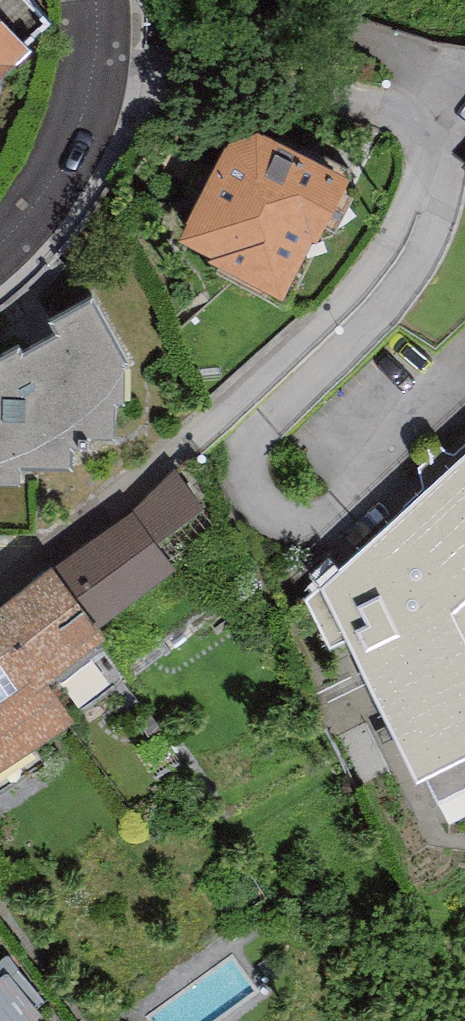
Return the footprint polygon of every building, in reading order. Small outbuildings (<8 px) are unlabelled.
[(52,37),(19,0),(0,0),(0,92),(30,64),(27,59),(52,37)] [(351,193),(258,144),(228,154),(178,253),(283,312),(351,193)] [(19,495),(19,478),(72,481),(71,462),(88,461),(88,448),(113,448),(113,414),(124,413),(126,374),(93,310),(52,333),(58,345),(22,366),(19,359),(0,369),(0,494),(19,495)] [(320,594),(416,794),(427,788),(439,811),(464,798),(464,462),(320,594)] [(129,516),(157,554),(205,516),(174,473),(129,516)] [(157,554),(129,516),(49,574),(54,578),(95,636),(174,577),(157,554)] [(50,691),(106,652),(95,636),(54,578),(0,615),(0,641),(40,698),(50,691)] [(50,691),(40,698),(0,641),(0,777),(75,726),(50,691)] [(34,1013),(44,1004),(8,958),(0,965),(0,1020),(40,1020),(34,1013)]
